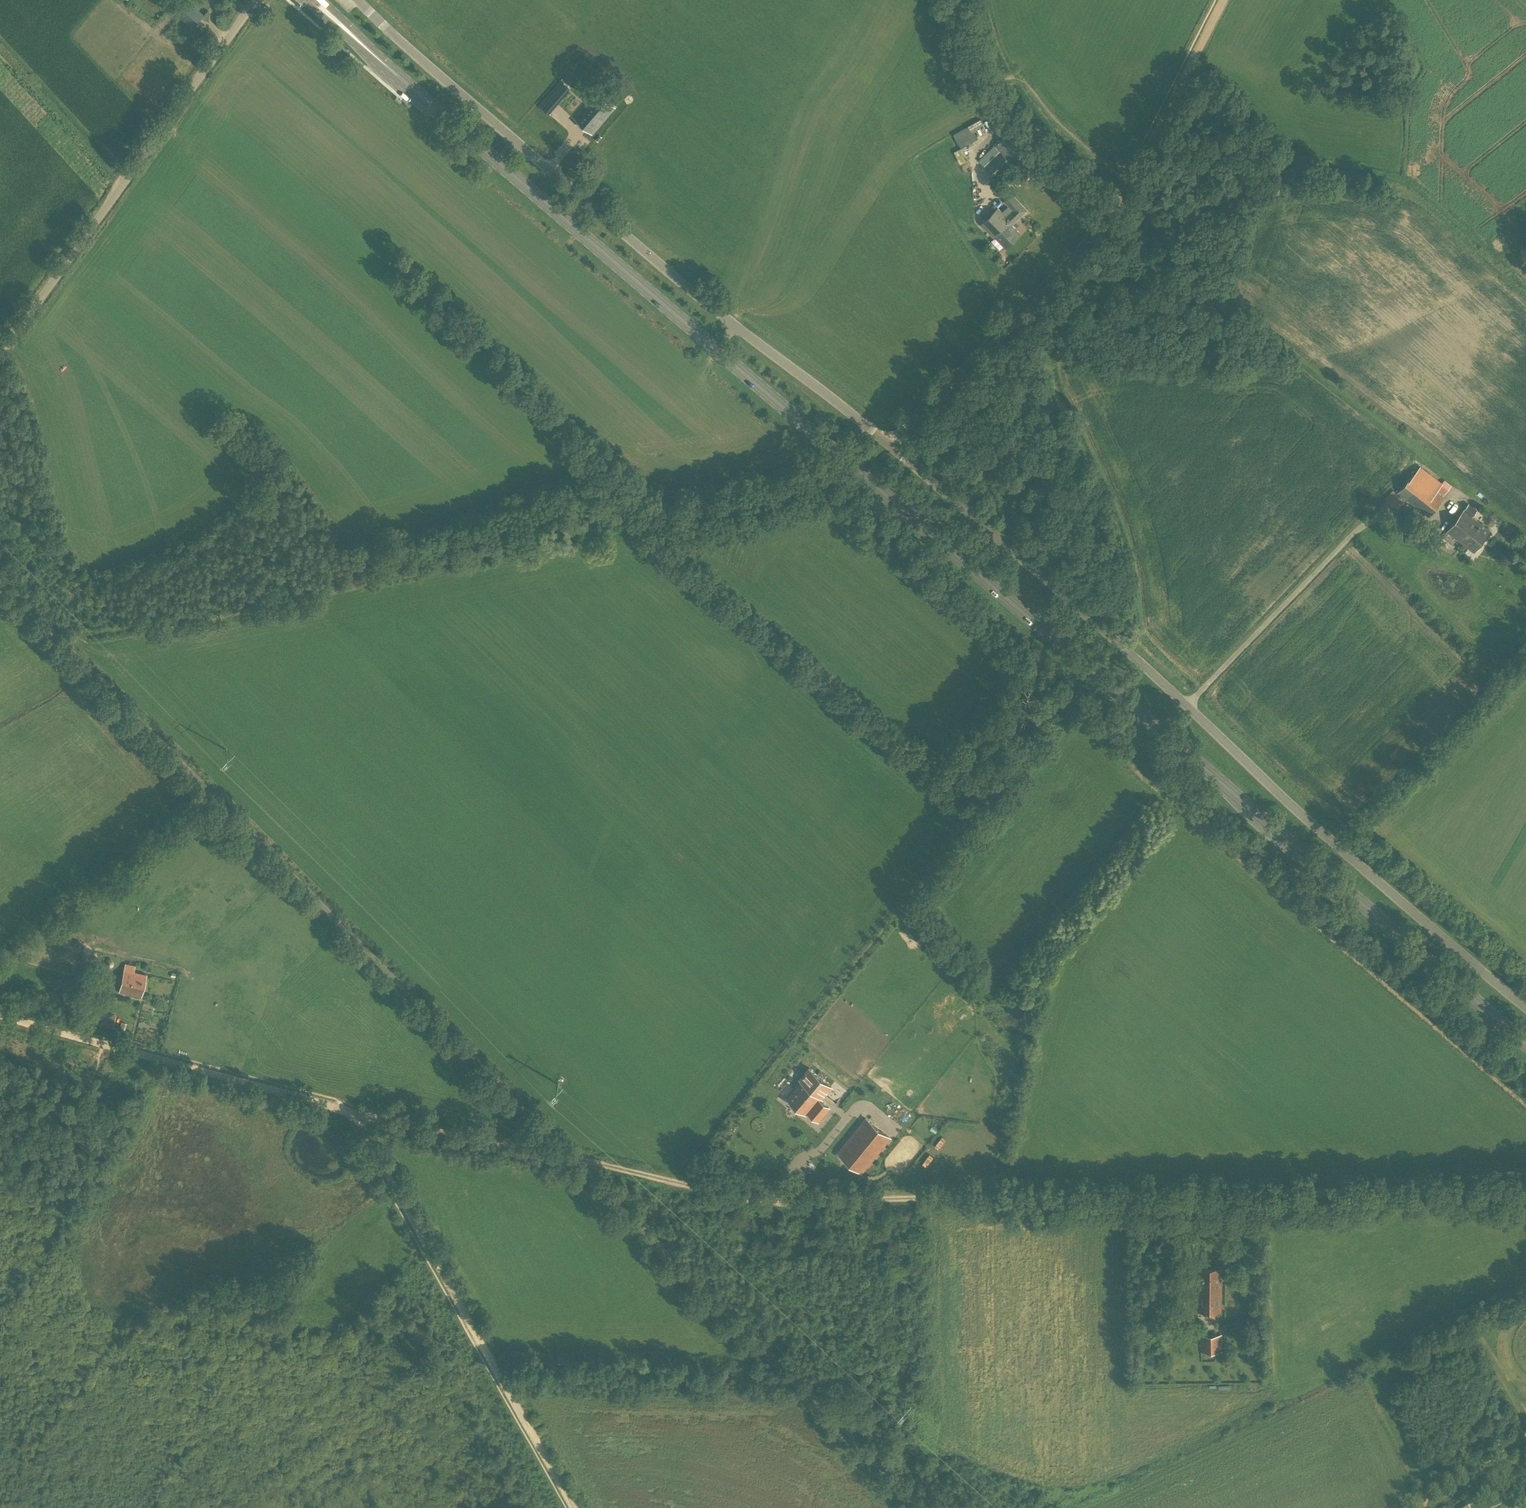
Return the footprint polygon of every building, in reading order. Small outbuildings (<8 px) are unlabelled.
[(174,13),(192,29),(204,15),(187,0),(184,0),(174,13)] [(574,118),(592,134),(616,107),(598,91),(574,118)] [(560,94),(553,102),(561,109),(568,101),(560,94)] [(955,132),(963,147),(984,135),(980,127),(986,123),(982,117),(955,132)] [(1016,166),(1014,164),(1026,151),(1008,132),(979,161),(1000,182),(1016,166)] [(956,151),(962,162),(966,160),(961,149),(956,151)] [(1028,209),(1012,194),(981,224),(995,238),(996,237),(1006,248),(1021,233),(1013,224),(1028,209)] [(1417,474),(1423,478),(1424,478),(1444,494),(1451,485),(1425,464),(1424,465),(1419,461),(1414,467),(1419,471),(1417,474)] [(1398,493),(1429,518),(1444,498),(1413,473),(1398,493)] [(1381,507),(1389,515),(1395,509),(1391,505),(1400,496),(1394,490),(1385,499),(1387,501),(1381,507)] [(1472,540),(1467,546),(1474,552),(1491,530),(1472,516),(1477,510),(1469,503),(1453,523),(1459,528),(1461,525),(1468,530),(1467,531),(1473,536),(1471,539),(1472,540)] [(1447,531),(1467,546),(1472,540),(1471,539),(1473,536),(1467,531),(1468,530),(1461,525),(1459,528),(1453,523),(1447,531)] [(1516,561),(1519,563),(1522,560),(1525,555),(1525,550),(1522,547),(1516,555),(1519,557),(1516,561)] [(134,971),(135,965),(125,963),(119,991),(142,996),(146,974),(134,971)] [(67,1009),(77,1012),(80,1003),(71,1000),(67,1009)] [(96,1024),(112,1028),(116,1014),(100,1010),(96,1024)] [(810,1068),(804,1074),(798,1069),(795,1067),(791,1072),(800,1079),(802,1080),(787,1098),(806,1113),(807,1112),(818,1121),(829,1107),(818,1098),(820,1096),(822,1097),(832,1085),(810,1068)] [(866,1119),(838,1153),(861,1172),(889,1138),(866,1119)] [(1221,1268),(1200,1267),(1200,1280),(1198,1280),(1198,1311),(1221,1311),(1222,1280),(1220,1280),(1221,1268)] [(1222,1334),(1200,1335),(1200,1352),(1222,1351),(1222,1334)]
